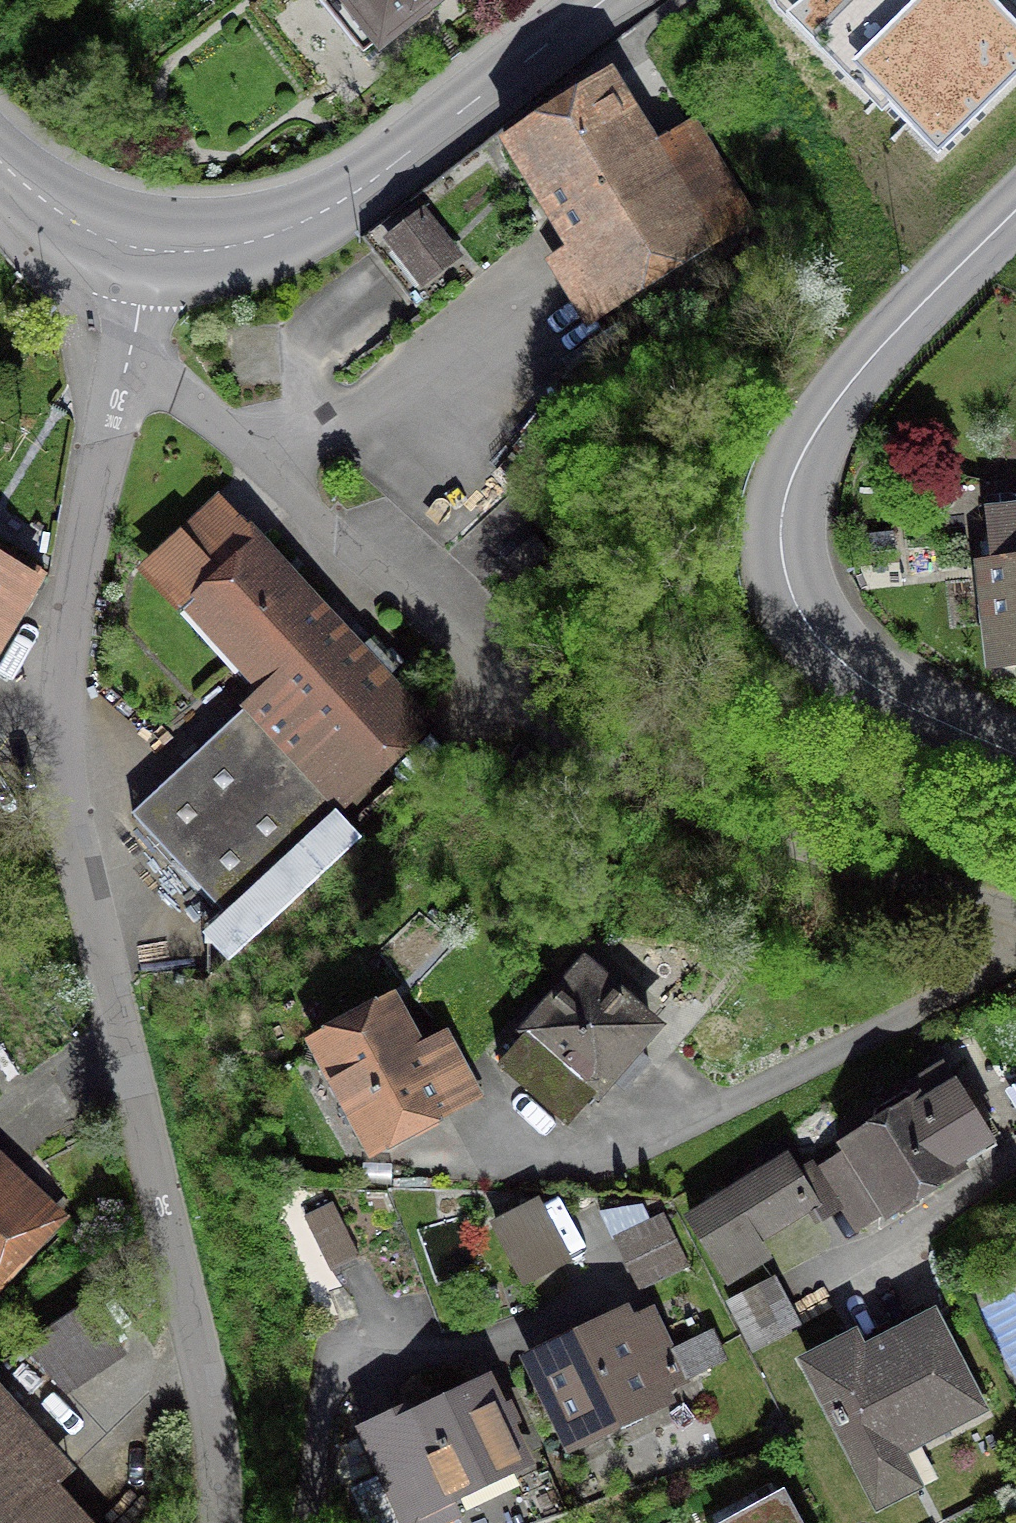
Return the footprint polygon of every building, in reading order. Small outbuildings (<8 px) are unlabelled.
[(430,0),(344,0),(377,42),(430,0)] [(802,3),(937,145),(1015,66),(1015,28),(988,0),(807,0),(802,3)] [(732,202),(686,126),(654,147),(612,81),(514,144),(615,307),(745,223),(732,202)] [(419,211),(382,240),(421,289),(458,260),(419,211)] [(306,612),(214,511),(145,573),(180,612),(189,603),(268,688),(128,817),(221,918),(211,927),(235,952),(357,839),(319,797),(418,706),(390,675),(375,689),(305,613),(306,612)] [(982,519),(997,661),(1015,659),(1015,515),(982,519)] [(24,589),(0,574),(0,629),(24,589)] [(628,1051),(646,1030),(601,991),(600,973),(588,963),(572,965),(562,977),(562,993),(494,1069),(563,1128),(596,1090),(595,1089),(604,1079),(620,1093),(644,1064),(628,1051)] [(370,1148),(440,1109),(388,1013),(317,1051),(370,1148)] [(820,1168),(859,1229),(953,1171),(947,1161),(983,1139),(940,1070),(870,1113),(868,1120),(873,1129),(843,1148),(846,1152),(820,1168)] [(757,1259),(744,1238),(802,1202),(781,1167),(748,1188),(743,1179),(731,1186),(737,1195),(687,1226),(721,1281),(757,1259)] [(46,1222),(0,1178),(0,1271),(46,1222)] [(327,1273),(355,1260),(328,1206),(301,1220),(327,1273)] [(519,1282),(555,1263),(528,1210),(492,1229),(519,1282)] [(660,1219),(610,1242),(634,1292),(684,1268),(660,1219)] [(773,1290),(768,1281),(727,1302),(753,1352),(794,1330),(773,1290)] [(116,1354),(84,1307),(22,1348),(62,1391),(116,1354)] [(676,1382),(646,1318),(564,1358),(559,1347),(536,1358),(565,1417),(561,1419),(576,1449),(595,1440),(587,1424),(676,1382)] [(973,1410),(927,1321),(856,1358),(848,1342),(804,1365),(875,1504),(908,1487),(890,1453),(973,1410)] [(480,1389),(409,1423),(402,1410),(357,1431),(379,1480),(349,1493),(362,1522),(442,1522),(453,1518),(443,1497),(515,1463),(498,1427),(510,1422),(503,1409),(492,1414),(480,1389)] [(10,1471),(39,1444),(0,1401),(0,1522),(56,1522),(10,1471)] [(787,1500),(744,1522),(799,1522),(787,1500)]
